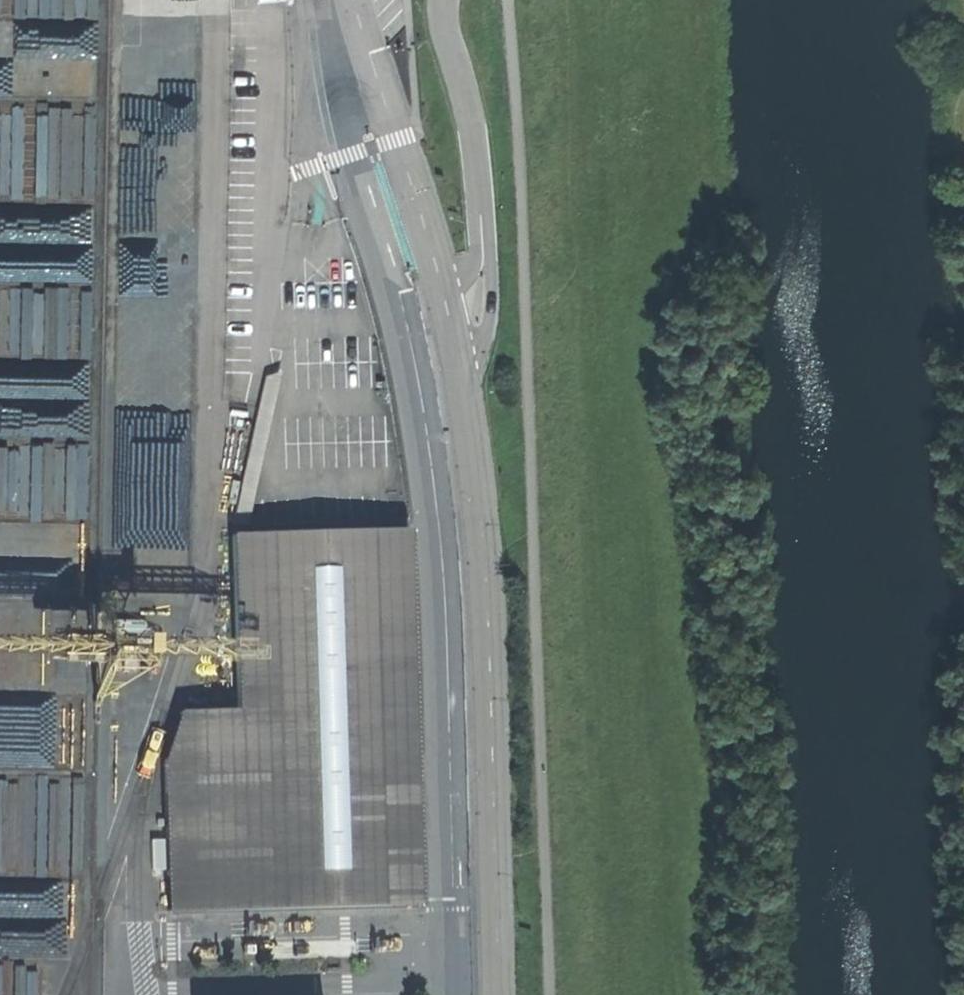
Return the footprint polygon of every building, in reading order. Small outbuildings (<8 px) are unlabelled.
[(180,713),(163,762),(167,912),(419,905),(407,530),(230,536),(236,711),(180,713)] [(137,642),(122,642),(122,672),(137,672),(137,642)]
